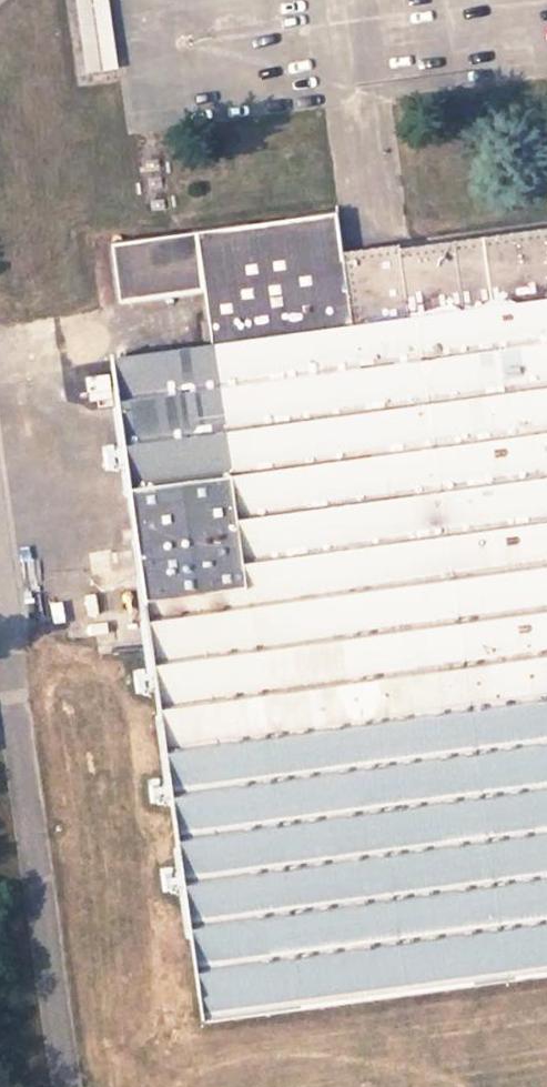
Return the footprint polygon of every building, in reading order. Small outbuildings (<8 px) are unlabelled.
[(88,75),(119,70),(108,0),(77,0),(88,75)] [(112,363),(203,1024),(546,977),(546,231),(343,260),(337,216),(113,247),(121,304),(206,294),(213,349),(112,363)]
